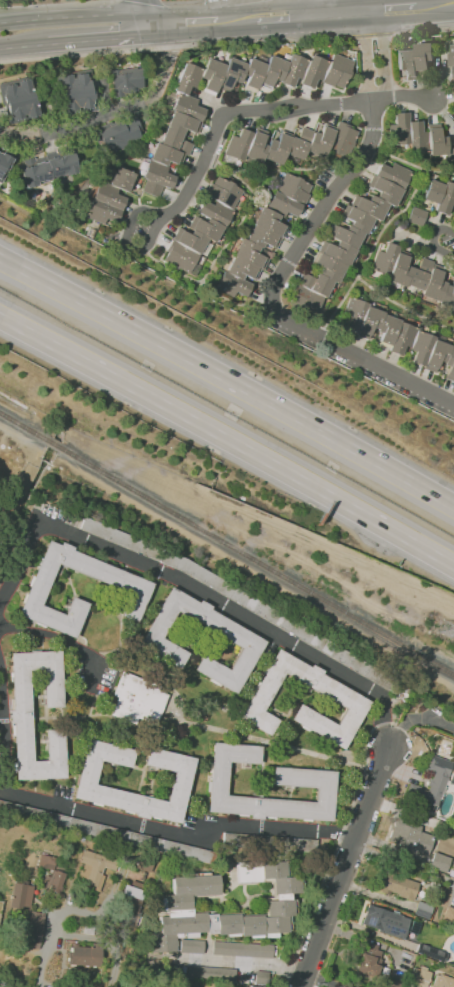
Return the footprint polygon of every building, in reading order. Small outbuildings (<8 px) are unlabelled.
[(396,50),(397,70),(404,70),(404,79),(417,79),(417,71),(429,70),(429,61),(434,61),(433,42),(414,43),(415,49),(396,50)] [(183,67),(140,191),(157,197),(161,186),(169,189),(174,176),(166,173),(165,164),(179,162),(195,144),(181,139),(184,129),(196,133),(204,109),(186,94),(201,77),(205,81),(201,91),(230,89),(243,74),(247,77),(243,87),(271,85),(272,80),(292,87),(295,77),(305,86),(312,88),(315,80),(342,90),(352,60),(332,53),(183,67)] [(108,71),(112,96),(143,91),(139,66),(108,71)] [(60,113),(91,111),(88,70),(56,72),(60,113)] [(6,123),(37,116),(28,77),(0,83),(0,95),(6,123)] [(390,145),(408,144),(409,155),(427,154),(425,131),(421,131),(420,120),(407,121),(407,112),(393,113),(393,123),(389,124),(390,145)] [(92,132),(101,155),(143,138),(133,115),(92,132)] [(357,128),(336,122),(334,130),(321,126),(319,132),(301,127),(297,139),(279,133),(276,141),(267,139),(269,132),(254,128),(253,132),(239,128),(237,137),(229,135),(221,161),(240,166),(242,158),(260,163),(262,159),(280,164),(283,153),(302,159),(304,151),(323,157),(325,150),(349,157),(357,128)] [(426,124),(428,155),(446,154),(445,135),(439,135),(439,123),(426,124)] [(23,187),(78,173),(71,149),(17,163),(23,187)] [(1,181),(12,157),(0,151),(0,181),(1,181)] [(316,310),(335,283),(339,284),(342,267),(375,220),(378,220),(388,205),(399,207),(406,168),(391,165),(388,169),(380,163),(366,184),(370,195),(367,199),(351,196),(347,219),(350,221),(345,228),(333,225),(329,230),(327,242),(318,240),(314,263),(320,268),(315,276),(299,273),(293,303),(298,307),(316,310)] [(134,173),(115,166),(109,184),(97,180),(84,217),(113,227),(124,197),(116,194),(118,189),(127,192),(134,173)] [(266,206),(297,218),(310,183),(280,171),(266,206)] [(241,188),(214,175),(195,215),(193,214),(186,230),(177,226),(161,260),(189,273),(205,238),(216,243),(241,188)] [(427,179),(422,200),(435,203),(433,211),(447,215),(450,204),(453,205),(453,185),(427,179)] [(274,249),(286,226),(276,221),(279,216),(261,206),(244,239),(241,238),(215,288),(232,297),(235,291),(244,296),(252,282),(254,283),(269,255),(260,250),(264,243),(274,249)] [(406,221),(421,225),(425,211),(410,206),(406,221)] [(420,259),(416,268),(406,266),(407,256),(397,252),(398,247),(385,241),(383,252),(376,251),(371,262),(370,269),(388,276),(387,283),(388,283),(453,311),(453,273),(420,259)] [(352,297),(338,324),(367,338),(372,328),(382,333),(378,340),(390,346),(388,350),(400,356),(404,347),(415,351),(410,361),(434,373),(439,362),(449,366),(444,376),(453,381),(453,348),(352,297)] [(18,617),(76,637),(88,603),(71,597),(65,614),(42,606),(56,566),(128,590),(120,615),(138,621),(153,579),(44,542),(18,617)] [(266,640),(170,586),(137,645),(179,669),(189,651),(164,636),(176,614),(235,648),(226,663),(204,651),(193,670),(235,694),(266,640)] [(370,698),(275,650),(239,720),(270,735),(278,719),(264,712),(282,675),(346,707),(337,724),(298,704),(290,721),(344,748),(370,698)] [(65,778),(64,728),(45,729),(46,760),(32,760),(29,672),(43,671),(44,707),(62,706),(60,651),(10,652),(14,779),(65,778)] [(154,730),(168,690),(120,672),(112,695),(117,696),(111,714),(154,730)] [(73,801),(182,822),(194,757),(147,748),(144,765),(173,771),(167,800),(95,786),(100,761),(131,767),(135,748),(85,739),(73,801)] [(332,820),(334,770),(273,767),(272,785),(316,787),(315,801),(227,796),(229,761),(260,763),(261,745),(212,742),(207,813),(332,820)] [(452,761),(431,755),(425,771),(430,772),(425,788),(409,783),(403,800),(436,811),(452,761)] [(418,831),(420,826),(394,818),(386,844),(426,857),(433,835),(418,831)] [(316,838),(269,837),(268,849),(316,850),(316,838)] [(99,890),(105,868),(114,870),(117,858),(82,850),(79,862),(81,863),(76,884),(99,890)] [(445,873),(450,858),(433,852),(428,867),(445,873)] [(37,866),(53,870),(56,858),(40,854),(37,866)] [(286,933),(286,917),(296,913),(288,896),(299,891),(299,877),(285,877),(285,862),(261,862),(261,878),(273,878),(273,900),(265,900),(265,914),(191,914),(191,896),(218,896),(218,875),(172,875),(172,894),(161,894),(161,910),(167,910),(167,916),(159,916),(159,930),(151,933),(151,952),(176,952),(176,935),(277,935),(277,933),(286,933)] [(43,874),(39,888),(57,895),(65,874),(52,869),(50,877),(43,874)] [(418,883),(381,870),(374,890),(388,895),(389,892),(412,900),(418,883)] [(32,885),(13,882),(9,908),(27,910),(22,946),(39,948),(43,913),(29,911),(32,885)] [(409,915),(366,906),(361,927),(405,937),(409,915)] [(453,924),(453,909),(446,906),(441,919),(453,924)] [(203,940),(180,939),(180,952),(203,953),(203,940)] [(272,956),(272,944),(212,942),(212,955),(272,956)] [(363,942),(355,973),(375,978),(383,947),(363,942)] [(69,946),(68,964),(100,965),(101,948),(69,946)] [(187,966),(186,978),(234,980),(235,968),(187,966)] [(430,970),(414,966),(409,982),(426,986),(430,970)] [(267,971),(255,970),(254,984),(267,985),(267,971)] [(436,973),(431,986),(453,986),(453,979),(436,973)]
